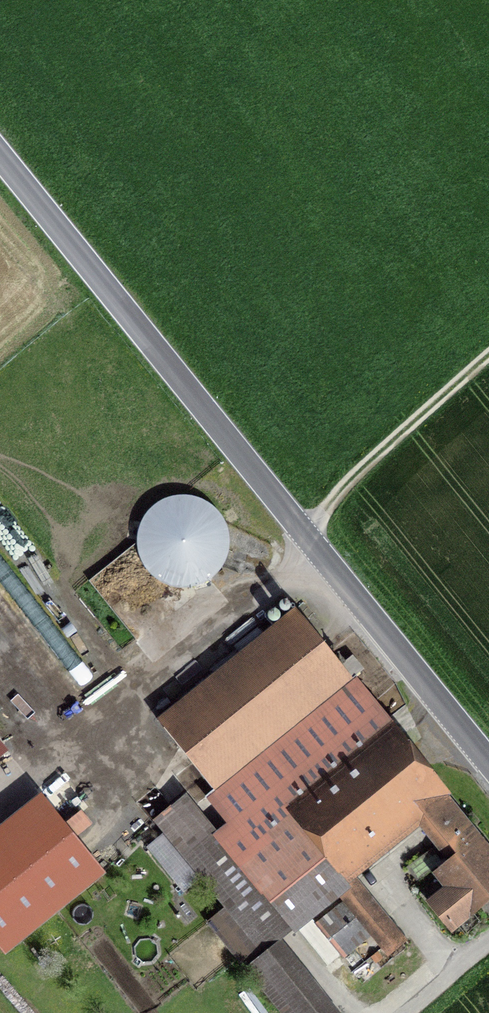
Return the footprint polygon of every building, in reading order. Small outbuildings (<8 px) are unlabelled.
[(139,546),(142,559),(149,571),(160,580),(173,586),(188,587),(201,584),(213,576),(223,565),(228,552),(229,538),(226,524),(218,512),(207,503),(194,498),(180,497),(166,500),(154,507),(145,518),(140,531),(139,546)] [(223,785),(242,770),(355,680),(296,606),(164,711),(223,785)] [(355,680),(242,770),(300,841),(305,848),(260,884),(254,877),(188,794),(156,820),(254,943),(238,957),(283,1012),(332,1012),(333,1012),(277,942),(297,926),(327,964),(370,929),(390,955),(401,946),(339,868),(418,806),(459,857),(442,870),(454,884),(445,892),(433,901),(451,923),(462,914),(488,892),(488,848),(355,680)] [(103,872),(72,835),(40,796),(0,829),(0,942),(7,951),(103,872)]
